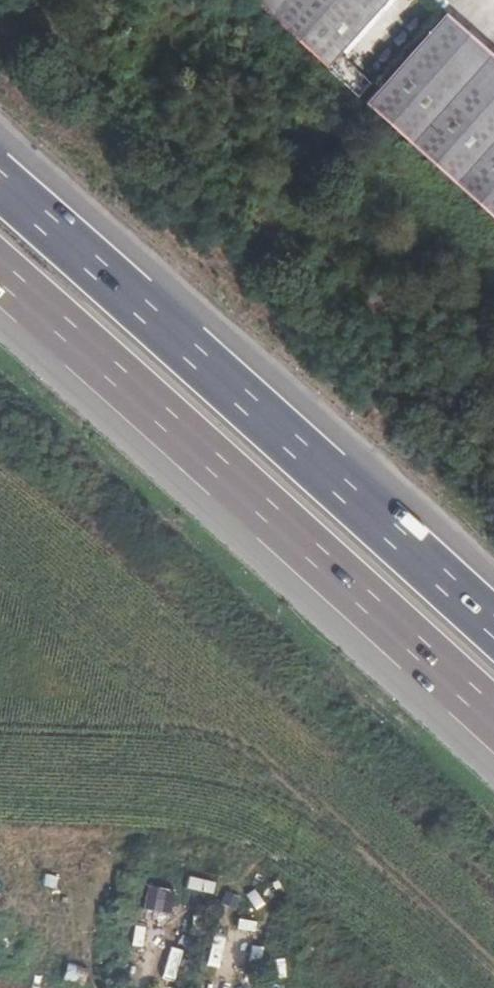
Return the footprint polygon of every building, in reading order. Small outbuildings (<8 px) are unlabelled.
[(322,67),(383,0),(248,0),(322,67)] [(361,103),(466,197),(493,222),(493,59),(443,13),(361,103)]
